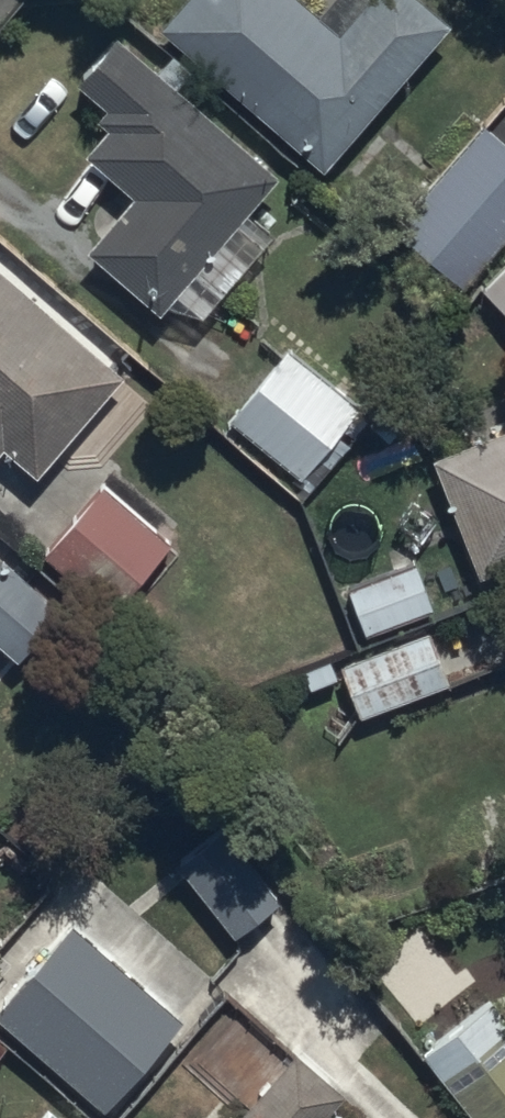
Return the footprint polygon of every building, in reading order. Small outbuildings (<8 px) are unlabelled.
[(451,13),(435,0),(364,0),(341,27),(309,0),(185,0),(162,27),(331,168),(457,18),(451,13)] [(159,63),(120,31),(78,82),(108,106),(100,115),(110,123),(90,147),(140,188),(92,246),(163,304),(175,290),(204,314),(275,228),(249,206),(279,169),(180,88),(196,69),(171,49),(159,63)] [(483,121),(392,227),(467,291),(504,246),(504,141),(483,121)] [(461,305),(504,349),(504,261),(461,305)] [(0,265),(0,453),(8,443),(41,471),(125,373),(0,265)] [(309,476),(362,407),(282,345),(229,414),(309,476)] [(488,429),(491,435),(437,456),(483,573),(504,564),(504,422),(488,429)] [(173,537),(104,482),(51,550),(119,604),(173,537)] [(434,627),(341,664),(360,714),(453,678),(434,627)] [(74,920),(0,1002),(0,1012),(107,1108),(186,1021),(74,920)] [(495,1001),(424,1052),(473,1117),(504,1117),(504,1015),(495,1001)] [(0,1037),(0,1062),(12,1047),(0,1037)] [(299,1048),(238,1117),(342,1117),(333,1110),(349,1092),(299,1048)] [(50,1104),(39,1117),(66,1117),(50,1104)]
